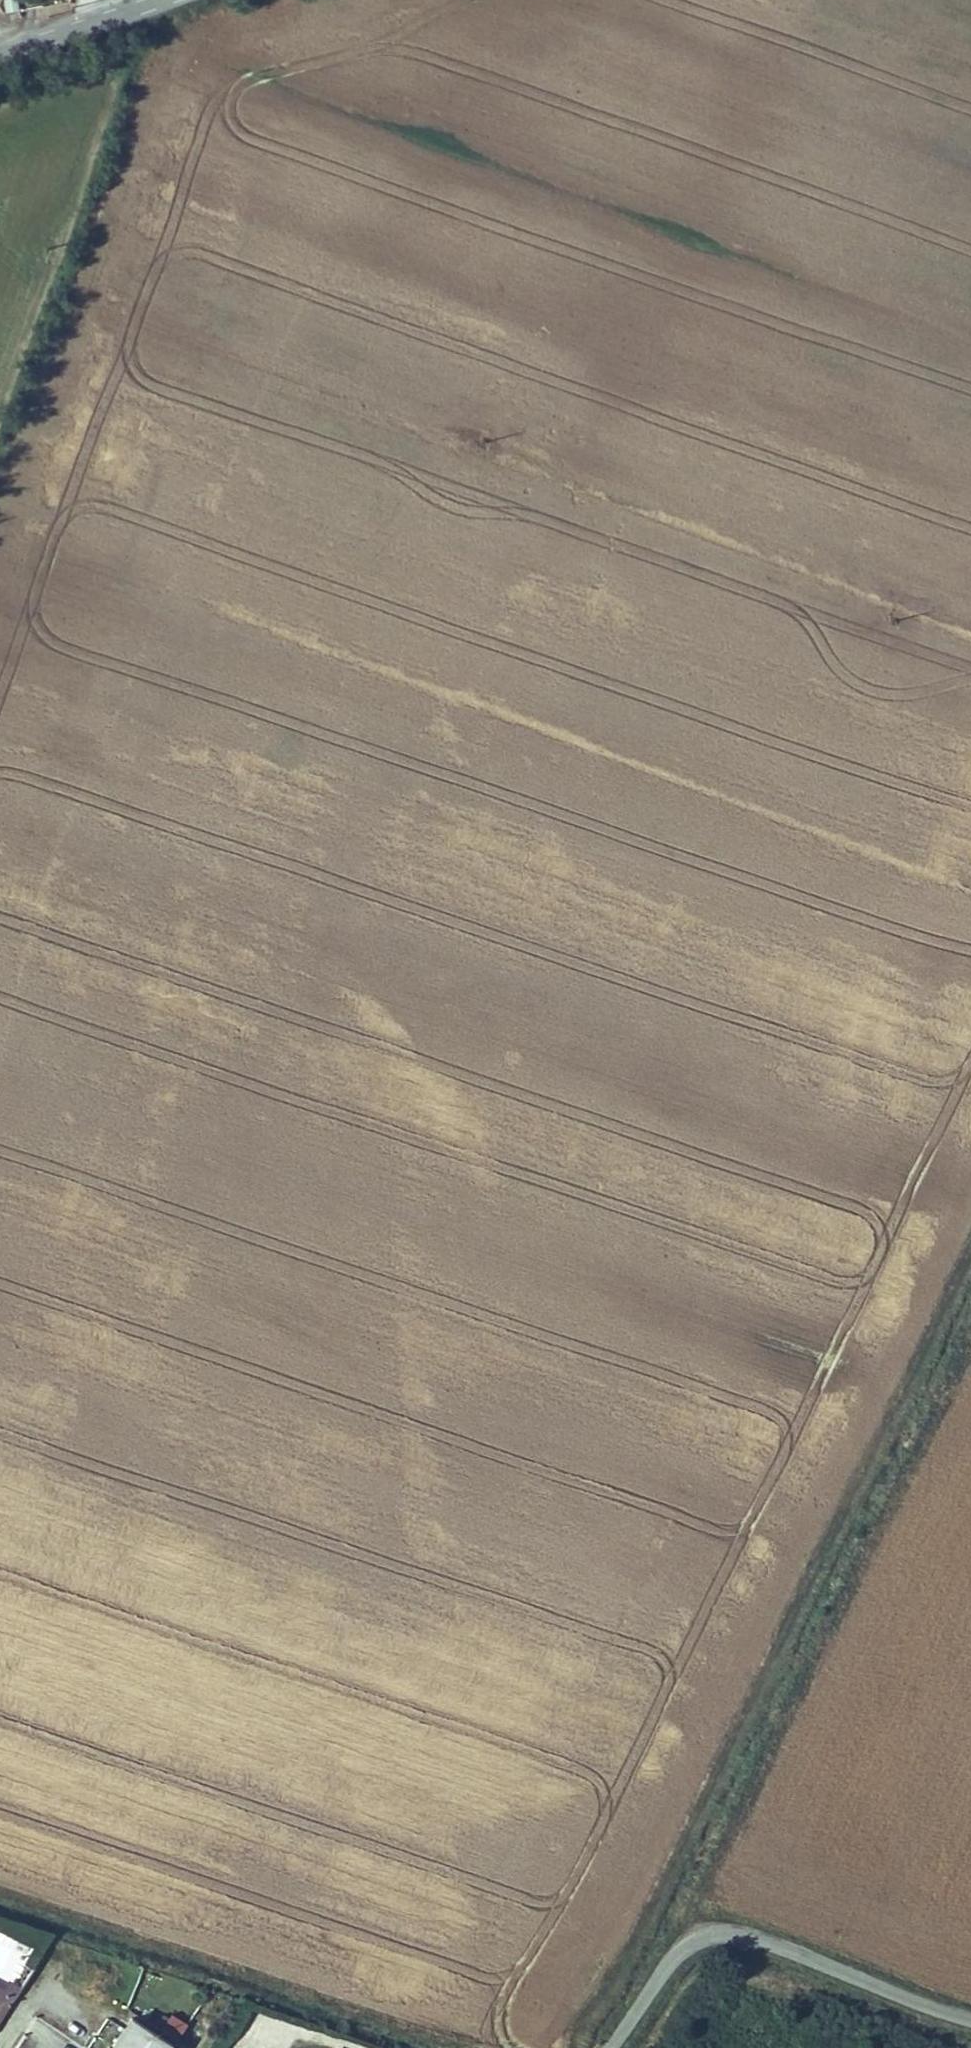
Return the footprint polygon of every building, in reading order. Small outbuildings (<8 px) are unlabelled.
[(19,1990),(6,1981),(2,1987),(0,1986),(0,2019),(19,1990)] [(163,2037),(121,2013),(101,2047),(156,2047),(163,2037)]
